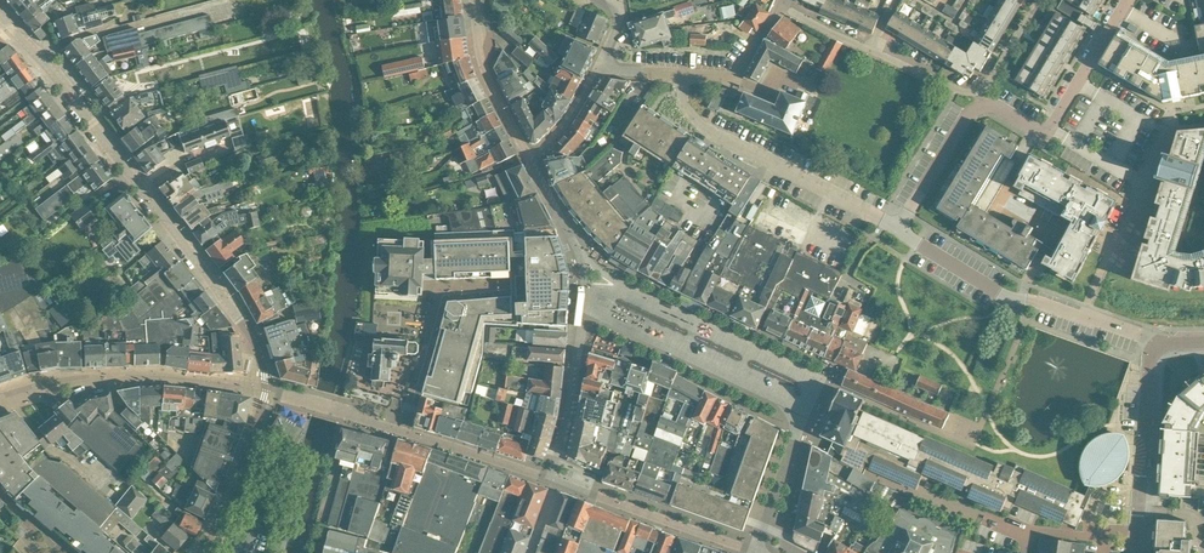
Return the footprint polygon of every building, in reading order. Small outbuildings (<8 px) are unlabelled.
[(35,3),(33,0),(19,0),(11,7),(19,16),(35,3)] [(43,11),(39,7),(47,0),(38,0),(35,3),(19,16),(27,25),(43,11)] [(49,20),(50,19),(46,15),(59,4),(56,0),(43,11),(27,25),(41,41),(47,36),(40,28),(49,20)] [(433,2),(434,6),(436,20),(441,19),(441,20),(448,19),(448,17),(464,15),(461,0),(447,0),(433,2)] [(741,6),(737,14),(741,17),(745,8),(744,7),(747,0),(739,0),(737,4),(741,6)] [(803,1),(821,9),(826,0),(803,0),(803,1)] [(840,0),(826,0),(821,9),(820,13),(832,18),(840,0)] [(853,4),(843,0),(840,0),(832,18),(845,23),(853,4)] [(947,4),(942,12),(953,19),(958,11),(962,4),(957,0),(953,6),(954,8),(947,4)] [(1020,7),(1008,0),(1000,0),(995,8),(1013,18),(1020,7)] [(1057,9),(1084,25),(1085,25),(1094,30),(1097,24),(1088,19),(1088,18),(1082,14),(1084,11),(1090,15),(1094,9),(1098,12),(1100,9),(1096,6),(1099,1),(1103,4),(1105,0),(1062,0),(1062,1),(1057,9)] [(1197,8),(1201,7),(1203,7),(1203,0),(1196,0),(1197,8)] [(858,29),(866,9),(853,4),(845,23),(858,29)] [(636,35),(668,25),(666,20),(677,16),(691,11),(689,5),(632,23),(636,35)] [(733,5),(720,8),(722,19),(736,16),(733,5)] [(769,14),(767,13),(757,5),(739,27),(747,32),(750,33),(753,28),(757,30),(769,14)] [(926,16),(930,10),(923,5),(921,10),(921,12),(926,16)] [(995,8),(994,8),(989,5),(983,16),(988,19),(988,20),(1005,30),(1013,18),(995,8)] [(64,18),(53,22),(60,40),(71,36),(79,33),(78,29),(85,28),(86,31),(103,25),(99,8),(72,15),(64,18)] [(407,19),(421,16),(420,8),(406,10),(407,19)] [(872,35),(880,15),(866,9),(858,29),(872,35)] [(577,34),(576,34),(594,42),(594,43),(595,42),(600,45),(604,34),(607,27),(609,24),(610,21),(587,10),(580,26),(577,34)] [(930,10),(926,16),(931,19),(935,18),(937,14),(930,10)] [(909,19),(907,17),(897,11),(886,29),(898,36),(909,19)] [(959,18),(962,20),(964,21),(968,16),(966,14),(963,11),(959,18)] [(1079,34),(1082,28),(1058,14),(1045,35),(1042,33),(1041,36),(1044,38),(1032,57),(1029,56),(1027,58),(1030,60),(1018,80),(1015,78),(1014,80),(1041,96),(1044,90),(1049,93),(1051,90),(1047,87),(1049,82),(1054,85),(1056,82),(1052,79),(1058,68),(1063,71),(1065,67),(1060,65),(1063,60),(1068,63),(1070,59),(1065,56),(1072,46),(1076,48),(1078,45),(1074,42),(1077,37),(1081,40),(1083,37),(1079,34)] [(137,28),(103,37),(106,51),(111,50),(133,45),(133,49),(134,49),(213,27),(210,15),(138,35),(137,28)] [(436,20),(427,21),(430,43),(436,42),(467,37),(464,15),(448,17),(448,19),(441,20),(441,19),(436,20)] [(782,17),(768,36),(788,49),(801,30),(782,17)] [(910,43),(921,26),(909,19),(898,36),(910,43)] [(969,25),(964,21),(962,20),(961,23),(961,27),(965,30),(967,29),(969,25)] [(998,42),(1005,30),(988,20),(981,31),(998,42)] [(370,22),(357,24),(358,32),(371,30),(370,22)] [(665,47),(674,44),(668,25),(636,35),(640,48),(663,41),(665,47)] [(1122,34),(1123,35),(1124,35),(1124,34),(1125,34),(1126,33),(1126,32),(1126,31),(1125,31),(1125,30),(1124,30),(1123,30),(1122,30),(1121,30),(1121,31),(1120,33),(1118,32),(1099,65),(1162,102),(1203,94),(1203,25),(1201,25),(1194,26),(1201,56),(1169,62),(1122,35),(1122,34)] [(922,51),(933,33),(921,26),(910,43),(922,51)] [(991,53),(998,42),(981,31),(974,43),(991,53)] [(518,47),(523,40),(514,33),(509,40),(518,47)] [(934,58),(944,40),(933,33),(922,51),(934,58)] [(64,49),(62,50),(75,66),(91,54),(88,50),(100,41),(95,34),(83,39),(82,40),(81,40),(74,41),(72,43),(64,49)] [(691,35),(690,44),(706,45),(707,36),(691,35)] [(467,37),(436,42),(440,66),(443,65),(470,58),(467,37)] [(583,79),(597,50),(567,37),(561,48),(565,50),(561,58),(564,60),(562,63),(537,38),(531,45),(538,52),(553,66),(555,64),(556,66),(560,68),(582,80),(583,79)] [(777,46),(776,45),(765,39),(745,75),(758,82),(770,59),(777,46)] [(945,65),(956,47),(944,40),(934,58),(945,65)] [(832,41),(816,69),(825,74),(841,46),(832,41)] [(980,72),(991,53),(974,43),(967,54),(956,47),(945,65),(964,76),(965,74),(970,78),(976,69),(980,72)] [(8,62),(17,54),(8,45),(0,53),(0,66),(1,68),(8,62)] [(133,45),(111,50),(114,62),(135,57),(133,49),(133,45)] [(770,59),(796,73),(803,60),(777,46),(770,59)] [(535,60),(519,47),(513,54),(529,67),(535,60)] [(536,89),(511,59),(503,50),(494,68),(499,80),(498,80),(509,103),(531,92),(536,89)] [(553,74),(556,66),(555,64),(553,66),(538,52),(540,53),(534,60),(540,64),(553,74)] [(19,56),(17,54),(8,62),(9,63),(10,64),(3,69),(6,73),(0,78),(0,88),(3,86),(3,85),(13,78),(12,77),(18,72),(20,76),(29,69),(19,56)] [(91,54),(75,66),(82,75),(98,63),(94,58),(93,56),(91,54)] [(423,57),(383,66),(385,78),(425,68),(423,57)] [(173,60),(161,63),(164,75),(176,72),(176,69),(191,65),(190,58),(174,62),(173,60)] [(470,58),(443,65),(447,75),(454,73),(455,74),(460,87),(478,79),(477,78),(470,59),(470,58)] [(98,63),(82,75),(83,77),(91,88),(101,80),(107,75),(112,72),(103,59),(98,63)] [(134,70),(118,75),(119,78),(121,84),(136,79),(137,82),(153,78),(150,67),(150,66),(142,68),(134,70)] [(577,89),(582,80),(560,68),(555,78),(556,78),(577,89)] [(36,78),(29,69),(20,76),(18,72),(12,77),(13,78),(16,82),(0,93),(0,102),(1,103),(4,101),(21,88),(36,78)] [(238,69),(200,79),(203,89),(229,82),(230,84),(241,81),(238,69)] [(424,70),(421,71),(409,73),(411,82),(426,78),(424,70)] [(305,72),(296,75),(298,85),(308,82),(305,72)] [(102,82),(92,89),(106,107),(108,106),(112,111),(120,105),(129,98),(125,93),(123,95),(111,80),(109,77),(102,82)] [(28,97),(42,86),(36,78),(21,88),(4,101),(9,108),(26,95),(28,97)] [(571,100),(551,88),(540,78),(536,83),(543,90),(541,92),(548,96),(546,101),(565,110),(571,100)] [(571,100),(577,89),(556,78),(555,78),(551,88),(571,100)] [(449,91),(445,92),(449,99),(453,98),(458,109),(462,107),(463,109),(466,108),(466,109),(467,109),(470,107),(488,98),(478,79),(460,87),(449,91)] [(620,101),(631,81),(601,79),(595,90),(612,100),(614,97),(620,101)] [(47,92),(46,92),(42,86),(33,94),(28,97),(32,103),(30,104),(35,111),(25,119),(11,129),(16,134),(29,124),(40,116),(56,104),(47,92)] [(738,91),(733,90),(719,87),(718,90),(735,97),(736,94),(743,97),(737,112),(793,135),(810,95),(799,91),(796,98),(782,92),(776,106),(738,90),(738,91)] [(257,89),(231,96),(233,105),(259,98),(257,89)] [(612,113),(620,101),(614,97),(612,100),(595,90),(589,98),(612,113)] [(112,111),(110,113),(120,126),(119,126),(119,127),(118,129),(118,130),(121,133),(124,133),(124,132),(125,132),(145,117),(135,104),(140,103),(141,104),(149,102),(149,101),(152,100),(150,92),(147,93),(129,98),(120,105),(112,111)] [(411,107),(420,105),(420,107),(430,105),(428,97),(410,101),(411,107)] [(470,107),(467,109),(472,119),(475,124),(495,112),(488,98),(470,107)] [(522,125),(533,115),(523,98),(511,105),(522,125)] [(609,119),(612,113),(589,98),(584,108),(598,117),(600,113),(609,119)] [(560,119),(565,110),(546,101),(543,106),(542,105),(543,106),(546,110),(557,123),(560,119)] [(38,136),(48,128),(64,116),(56,104),(40,116),(44,123),(34,131),(38,136)] [(644,105),(623,137),(630,141),(632,143),(635,145),(630,153),(635,157),(643,145),(650,150),(652,151),(662,157),(674,165),(693,137),(655,113),(653,111),(650,110),(644,105)] [(596,121),(598,117),(584,108),(578,118),(601,132),(604,127),(596,121)] [(207,125),(217,122),(239,116),(237,109),(219,114),(219,113),(205,117),(207,125)] [(556,123),(557,123),(546,110),(536,120),(547,133),(557,124),(556,123)] [(475,124),(458,133),(460,137),(467,134),(472,143),(483,136),(485,136),(487,135),(503,126),(495,112),(475,124)] [(141,146),(147,142),(147,141),(156,135),(158,137),(166,131),(155,116),(156,115),(155,115),(149,119),(136,127),(120,139),(130,152),(141,146)] [(547,133),(536,120),(533,115),(522,125),(532,144),(536,144),(547,133)] [(61,144),(76,131),(65,116),(64,116),(48,128),(56,138),(30,157),(35,163),(52,150),(58,146),(61,144)] [(445,124),(451,121),(448,116),(443,119),(445,124)] [(597,138),(601,132),(578,118),(572,127),(585,139),(593,146),(597,138)] [(175,156),(222,138),(217,122),(207,125),(177,133),(167,138),(171,146),(175,156)] [(450,126),(441,130),(445,137),(453,133),(450,126)] [(472,143),(470,143),(473,150),(478,148),(486,143),(487,146),(492,144),(494,148),(510,139),(503,126),(487,135),(485,136),(483,136),(472,143)] [(1011,144),(1010,144),(1005,141),(1008,138),(988,126),(937,209),(957,221),(959,218),(962,219),(957,228),(1027,270),(1042,244),(1049,248),(1049,247),(1029,235),(1032,229),(1024,223),(1019,220),(1018,220),(1017,219),(1015,220),(1014,220),(1014,221),(1013,221),(1013,222),(1013,223),(1013,224),(1013,225),(1014,226),(1014,227),(1013,229),(986,213),(1017,162),(1011,159),(1017,149),(1018,148),(1018,147),(1018,146),(1018,145),(1017,145),(1017,144),(1016,144),(1016,143),(1015,143),(1014,143),(1013,143),(1012,143),(1011,144)] [(578,147),(585,139),(572,127),(552,150),(561,158),(569,156),(578,147)] [(69,154),(85,143),(76,131),(61,144),(69,154)] [(1133,280),(1169,291),(1171,285),(1190,291),(1191,288),(1203,287),(1203,256),(1202,257),(1199,259),(1186,260),(1178,258),(1177,263),(1169,261),(1203,147),(1203,131),(1187,132),(1178,133),(1177,137),(1172,152),(1171,155),(1171,156),(1173,157),(1171,160),(1164,158),(1157,178),(1165,181),(1164,183),(1163,182),(1159,195),(1154,210),(1146,236),(1133,280)] [(25,145),(17,134),(0,147),(0,164),(25,145)] [(246,147),(242,135),(231,139),(234,150),(246,147)] [(674,165),(673,167),(683,174),(685,170),(692,174),(727,196),(724,200),(734,206),(747,185),(753,175),(726,158),(720,154),(709,147),(702,143),(693,137),(674,165)] [(491,154),(477,161),(481,170),(496,164),(497,165),(507,160),(517,154),(513,146),(511,141),(510,139),(494,148),(489,151),(491,154)] [(624,150),(627,146),(620,142),(595,165),(590,169),(595,174),(592,178),(596,183),(621,162),(621,160),(622,157),(623,153),(624,150)] [(62,173),(92,152),(85,143),(69,154),(68,155),(60,161),(63,164),(58,168),(62,173)] [(470,143),(455,152),(461,165),(477,158),(473,150),(470,143)] [(144,150),(134,156),(147,173),(154,168),(154,169),(157,167),(156,166),(164,160),(162,157),(153,145),(144,150)] [(58,146),(52,150),(56,155),(62,151),(58,146)] [(278,148),(257,155),(260,164),(281,157),(278,148)] [(82,173),(98,161),(92,152),(62,173),(39,191),(43,196),(67,179),(79,170),(82,173)] [(1052,268),(1051,271),(1073,282),(1117,201),(1030,154),(1018,176),(1021,177),(1015,187),(1023,191),(1025,186),(1033,190),(1029,198),(1072,221),(1052,259),(1047,256),(1043,263),(1052,268)] [(587,172),(589,170),(582,156),(579,157),(569,156),(561,158),(546,161),(554,186),(578,176),(587,172)] [(376,160),(378,169),(394,166),(392,157),(376,160)] [(200,158),(185,164),(189,174),(203,168),(200,158)] [(102,186),(111,179),(112,178),(98,161),(82,173),(35,210),(44,221),(68,202),(66,200),(82,188),(77,181),(84,176),(95,191),(102,186)] [(510,203),(538,194),(524,166),(495,176),(504,197),(499,198),(501,204),(509,202),(510,203)] [(571,205),(596,184),(596,183),(592,178),(595,174),(590,169),(589,170),(587,172),(578,176),(554,186),(566,204),(567,204),(570,204),(571,205)] [(168,181),(158,188),(174,208),(196,192),(189,182),(191,180),(188,176),(185,178),(180,171),(168,181)] [(479,187),(490,183),(487,175),(477,179),(479,187)] [(734,206),(730,212),(738,218),(756,189),(762,181),(753,175),(747,185),(734,206)] [(640,216),(651,206),(625,176),(604,193),(601,196),(616,213),(630,230),(640,216)] [(196,192),(174,208),(182,218),(183,217),(199,205),(195,199),(197,198),(198,199),(206,194),(221,189),(221,191),(233,187),(231,180),(202,190),(200,188),(196,192)] [(601,196),(604,193),(598,186),(596,184),(571,205),(570,204),(567,204),(566,204),(569,209),(570,211),(572,210),(573,210),(597,190),(601,196)] [(616,213),(601,196),(597,190),(573,210),(572,210),(570,211),(590,235),(616,213)] [(127,220),(137,212),(123,194),(104,209),(120,228),(123,232),(130,225),(127,220)] [(517,232),(556,229),(557,229),(538,194),(510,203),(509,202),(501,204),(495,205),(495,206),(489,207),(478,209),(443,213),(448,217),(452,232),(494,231),(497,230),(517,230),(517,232)] [(653,203),(651,206),(656,211),(658,209),(662,211),(666,203),(656,197),(653,203)] [(70,216),(81,229),(96,217),(85,204),(70,216)] [(199,205),(183,217),(191,228),(208,216),(225,211),(223,205),(206,210),(202,204),(199,205)] [(652,244),(666,223),(656,211),(651,206),(640,216),(630,230),(626,235),(614,256),(638,271),(654,245),(652,244)] [(675,208),(669,217),(679,223),(684,214),(675,208)] [(191,228),(190,229),(202,246),(212,239),(217,234),(227,226),(245,222),(245,221),(257,218),(256,211),(244,213),(244,214),(237,216),(237,217),(226,219),(216,227),(208,216),(191,228)] [(133,243),(151,228),(137,212),(127,220),(130,225),(123,232),(120,228),(101,244),(104,248),(102,250),(109,258),(118,250),(126,260),(139,250),(133,243)] [(626,235),(630,230),(616,213),(590,235),(612,255),(614,256),(626,235)] [(257,218),(245,221),(245,222),(247,229),(259,226),(257,218)] [(729,261),(749,226),(737,220),(728,234),(718,250),(711,261),(697,288),(699,288),(694,299),(706,305),(729,261)] [(673,242),(680,232),(667,224),(666,223),(652,244),(654,245),(638,271),(650,278),(668,249),(673,242)] [(762,256),(772,237),(749,226),(729,261),(706,305),(731,316),(746,287),(762,256)] [(702,255),(716,234),(708,228),(699,242),(695,248),(693,251),(670,288),(682,294),(702,255)] [(702,255),(682,294),(694,299),(699,288),(697,288),(711,261),(718,250),(728,234),(719,228),(716,233),(716,234),(702,255)] [(422,299),(423,273),(425,274),(438,274),(438,280),(527,277),(529,287),(530,295),(450,301),(423,392),(469,405),(483,357),(485,334),(486,320),(545,323),(568,324),(569,306),(569,283),(569,277),(564,253),(556,229),(517,232),(509,231),(452,232),(436,232),(438,258),(424,261),(425,241),(381,239),(378,296),(422,299)] [(215,243),(206,250),(219,268),(229,261),(234,257),(231,253),(245,242),(237,230),(223,241),(221,239),(217,234),(212,239),(215,243)] [(680,246),(687,236),(680,232),(673,242),(668,249),(650,278),(659,282),(670,264),(669,264),(680,246)] [(695,248),(699,242),(698,241),(687,236),(680,246),(669,264),(670,264),(659,282),(670,288),(693,251),(695,248)] [(785,247),(786,246),(787,243),(772,237),(762,256),(746,287),(762,295),(785,246),(785,247)] [(137,292),(178,261),(161,241),(146,253),(147,253),(138,261),(143,267),(153,260),(158,267),(132,285),(137,292)] [(803,254),(798,251),(786,246),(785,247),(785,246),(762,295),(746,287),(731,316),(757,328),(759,324),(765,327),(776,303),(783,291),(791,281),(803,254)] [(257,276),(252,269),(256,266),(246,254),(238,257),(221,270),(237,291),(238,290),(254,279),(256,281),(257,281),(255,278),(257,276)] [(784,338),(825,357),(833,337),(834,337),(847,307),(830,299),(844,273),(803,254),(791,281),(804,289),(799,299),(798,299),(790,313),(797,316),(795,320),(794,319),(793,320),(784,338)] [(0,271),(0,314),(0,315),(13,308),(25,329),(35,344),(36,351),(40,372),(58,369),(54,343),(54,342),(51,343),(46,319),(33,297),(42,291),(23,266),(26,264),(20,257),(0,271)] [(128,298),(124,301),(139,320),(163,300),(175,314),(175,312),(188,304),(204,292),(178,261),(137,292),(128,298)] [(263,294),(257,281),(256,281),(254,279),(238,290),(237,291),(237,292),(239,291),(240,293),(247,306),(262,298),(263,300),(273,294),(271,291),(270,291),(270,290),(263,294)] [(783,291),(798,299),(799,299),(804,289),(791,281),(783,291)] [(128,298),(137,292),(132,285),(123,291),(128,298)] [(287,305),(281,295),(287,292),(284,286),(278,289),(278,288),(271,291),(273,294),(263,300),(262,298),(247,306),(257,323),(267,318),(271,316),(275,314),(276,313),(281,310),(288,306),(287,305)] [(790,314),(790,313),(798,299),(783,291),(776,303),(786,308),(785,311),(790,314)] [(188,304),(175,312),(175,314),(175,321),(186,319),(190,326),(194,326),(202,321),(217,309),(204,292),(188,304)] [(124,301),(114,309),(125,330),(125,344),(126,349),(126,363),(134,362),(135,366),(160,365),(163,366),(165,351),(171,347),(175,348),(176,339),(161,341),(159,333),(156,323),(175,321),(175,314),(163,300),(139,320),(124,301)] [(62,327),(71,320),(58,303),(49,310),(62,327)] [(317,320),(316,303),(292,305),(293,322),(317,320)] [(783,315),(785,311),(786,308),(776,303),(765,327),(764,329),(774,334),(783,315)] [(861,358),(868,343),(847,334),(849,330),(853,331),(862,310),(848,304),(847,307),(834,337),(833,337),(825,357),(834,360),(855,369),(861,358)] [(13,308),(0,315),(8,328),(9,328),(13,335),(18,349),(20,354),(26,374),(40,372),(36,351),(35,344),(25,329),(13,308)] [(114,309),(94,323),(101,336),(103,335),(125,330),(114,309)] [(202,321),(194,326),(201,327),(200,335),(207,336),(206,333),(207,331),(211,331),(232,327),(217,309),(202,321)] [(797,316),(790,313),(790,314),(785,311),(783,315),(774,334),(784,338),(793,320),(794,319),(795,320),(797,316)] [(4,331),(12,353),(2,356),(6,368),(10,379),(10,380),(26,375),(26,374),(20,354),(18,349),(13,335),(9,328),(8,328),(0,315),(0,314),(0,333),(4,331)] [(642,334),(646,325),(630,318),(626,326),(642,334)] [(186,319),(175,321),(183,337),(190,339),(186,370),(208,372),(209,355),(209,354),(208,354),(207,336),(200,335),(201,327),(194,326),(190,326),(186,319)] [(310,332),(306,322),(290,323),(288,320),(281,322),(276,324),(265,328),(264,328),(269,343),(287,337),(290,346),(311,345),(310,332)] [(175,321),(156,323),(159,333),(161,341),(176,339),(175,348),(171,347),(165,351),(163,366),(165,366),(181,369),(186,370),(190,339),(183,337),(175,321)] [(364,323),(360,323),(357,322),(355,338),(362,339),(364,323)] [(94,323),(80,332),(83,336),(83,340),(86,339),(101,336),(94,323)] [(568,324),(545,323),(544,330),(526,329),(525,342),(534,343),(534,345),(566,347),(568,332),(567,332),(568,324)] [(54,336),(53,338),(54,342),(54,343),(58,369),(59,368),(81,367),(81,355),(80,343),(79,331),(76,327),(66,329),(54,336)] [(495,343),(496,327),(486,327),(486,334),(485,334),(485,343),(495,343)] [(103,345),(103,348),(104,365),(104,366),(106,366),(125,366),(126,366),(126,363),(126,349),(125,344),(125,330),(103,335),(103,345)] [(209,355),(208,372),(223,373),(219,336),(221,336),(221,333),(219,333),(211,334),(212,347),(210,347),(211,354),(217,354),(218,356),(209,355)] [(86,339),(83,340),(84,367),(104,366),(104,365),(103,348),(103,345),(103,335),(101,336),(86,339)] [(221,336),(219,336),(223,373),(241,373),(240,354),(238,336),(226,336),(221,336)] [(409,342),(409,337),(390,336),(390,339),(383,339),(383,341),(375,340),(374,355),(370,355),(369,367),(366,369),(366,375),(369,378),(372,379),(372,380),(373,380),(373,387),(384,387),(384,381),(390,382),(391,368),(396,368),(396,361),(399,361),(400,354),(408,355),(409,354),(417,354),(418,352),(419,345),(417,342),(409,342)] [(292,353),(290,346),(287,337),(269,343),(275,362),(293,357),(295,363),(304,360),(302,352),(292,353)] [(495,344),(495,343),(485,343),(484,356),(488,357),(565,363),(566,349),(534,347),(532,346),(524,346),(502,345),(495,344)] [(320,374),(314,373),(319,350),(303,349),(302,352),(304,360),(295,363),(293,357),(275,362),(280,379),(307,385),(307,384),(317,387),(320,374)] [(10,380),(10,379),(6,368),(2,356),(1,357),(0,353),(0,384),(10,380)] [(609,383),(617,361),(591,353),(591,355),(590,355),(585,379),(594,381),(594,384),(597,385),(596,386),(600,387),(600,386),(607,388),(612,390),(615,390),(615,388),(613,387),(614,384),(609,383)] [(623,387),(630,364),(617,361),(609,383),(614,384),(613,387),(615,388),(622,390),(619,403),(618,405),(611,431),(607,449),(608,449),(613,451),(629,394),(626,393),(628,389),(623,387)] [(668,395),(677,375),(678,372),(654,363),(651,371),(646,385),(647,385),(645,394),(650,395),(647,404),(643,419),(642,422),(633,446),(649,452),(659,424),(661,417),(666,402),(668,395)] [(646,385),(651,371),(630,364),(630,365),(630,364),(623,387),(628,389),(626,393),(629,394),(613,451),(616,452),(629,457),(633,446),(642,422),(643,419),(647,404),(650,395),(645,394),(647,385),(646,385)] [(560,398),(564,367),(547,365),(545,382),(508,375),(505,388),(520,391),(560,398)] [(943,428),(950,414),(849,370),(842,385),(943,428)] [(688,430),(705,391),(677,375),(668,395),(666,402),(661,417),(659,424),(649,452),(645,462),(646,462),(670,471),(681,442),(683,442),(688,430)] [(942,385),(920,376),(916,385),(938,395),(942,385)] [(1198,447),(1198,446),(1199,436),(1199,435),(1199,432),(1191,431),(1191,427),(1195,429),(1203,414),(1203,413),(1203,378),(1201,380),(1200,377),(1200,376),(1178,394),(1174,402),(1172,400),(1169,404),(1169,403),(1168,404),(1169,405),(1166,410),(1169,411),(1167,415),(1165,419),(1165,420),(1168,420),(1169,419),(1173,421),(1172,425),(1165,425),(1165,429),(1164,429),(1161,429),(1160,441),(1159,453),(1158,476),(1157,483),(1156,494),(1160,495),(1159,498),(1169,499),(1169,495),(1191,497),(1192,485),(1195,486),(1198,447)] [(622,390),(615,388),(615,390),(612,390),(607,388),(600,386),(600,387),(596,386),(597,385),(594,384),(594,381),(585,379),(582,392),(599,396),(598,400),(615,404),(618,405),(619,403),(622,390)] [(520,391),(505,388),(478,383),(475,394),(503,402),(516,406),(528,409),(532,411),(558,417),(560,398),(520,391)] [(160,405),(160,398),(161,386),(139,387),(137,387),(138,404),(140,419),(156,435),(157,435),(156,434),(158,413),(149,413),(149,407),(159,406),(160,405)] [(183,409),(185,388),(163,386),(161,409),(158,408),(158,413),(156,434),(157,435),(167,444),(169,416),(176,417),(183,417),(183,416),(176,415),(177,408),(183,409)] [(127,407),(140,419),(138,404),(137,387),(116,391),(127,407)] [(194,390),(185,388),(183,409),(177,408),(176,415),(183,416),(192,418),(194,390)] [(204,417),(207,391),(194,390),(192,418),(203,420),(204,417)] [(857,416),(862,406),(864,401),(840,390),(830,410),(825,422),(828,423),(821,436),(825,438),(820,448),(814,446),(814,447),(861,473),(866,462),(871,465),(869,469),(916,490),(922,476),(920,476),(921,473),(963,491),(964,486),(968,488),(966,492),(970,493),(968,497),(1001,512),(1003,507),(1010,510),(1015,498),(1017,499),(1015,503),(1062,524),(1063,522),(1076,527),(1075,529),(1076,530),(1096,484),(1101,483),(1105,482),(1109,480),(1113,478),(1116,475),(1119,472),(1122,468),(1125,468),(1128,469),(1128,471),(1129,462),(1128,463),(1124,463),(1125,459),(1125,455),(1129,455),(1129,451),(1128,446),(1127,442),(1125,439),(1123,436),(1120,438),(1116,438),(1111,438),(1106,438),(1105,439),(1104,439),(1100,441),(1096,443),(1092,446),(1090,449),(1087,453),(1084,451),(1082,455),(1081,460),(1080,465),(1080,470),(1080,472),(1081,476),(1082,480),(1084,483),(1086,486),(1088,484),(1091,483),(1085,496),(1075,491),(1074,493),(1072,492),(1073,490),(1025,470),(1024,474),(1021,473),(1024,467),(1017,464),(1014,469),(1005,465),(1005,466),(999,463),(995,472),(992,471),(994,467),(926,437),(925,439),(919,437),(920,436),(864,412),(861,419),(859,418),(859,417),(857,416)] [(216,411),(217,406),(220,393),(207,391),(204,417),(209,418),(216,420),(216,419),(217,411),(216,411)] [(706,422),(718,398),(705,391),(688,430),(683,442),(695,448),(704,425),(705,421),(706,422)] [(598,400),(599,396),(582,392),(580,402),(576,421),(597,426),(597,427),(598,427),(611,431),(618,405),(615,404),(598,400)] [(113,411),(109,393),(95,396),(87,397),(74,406),(71,403),(68,400),(53,412),(55,415),(68,431),(71,433),(88,447),(118,473),(130,459),(142,445),(136,440),(121,427),(125,422),(118,416),(113,411)] [(250,398),(224,394),(220,393),(217,406),(248,411),(250,398)] [(442,413),(443,410),(432,407),(434,401),(423,397),(418,413),(414,427),(436,433),(442,413)] [(721,425),(731,405),(718,398),(706,422),(717,428),(719,424),(721,425)] [(525,418),(528,409),(516,406),(503,402),(498,421),(508,424),(508,426),(512,427),(512,430),(524,433),(522,437),(531,440),(530,445),(527,454),(544,460),(552,441),(553,435),(541,432),(541,431),(533,429),(533,427),(531,426),(531,428),(528,428),(531,419),(525,418)] [(442,413),(464,419),(467,410),(445,403),(443,410),(442,413)] [(750,417),(751,415),(731,405),(721,425),(725,428),(712,471),(725,476),(735,446),(739,435),(740,433),(750,417)] [(245,424),(248,411),(217,406),(216,411),(217,411),(216,419),(224,420),(245,424)] [(156,435),(140,419),(127,407),(118,416),(125,422),(148,444),(156,435)] [(553,435),(558,417),(532,411),(528,409),(525,418),(531,419),(532,415),(537,416),(533,427),(533,429),(541,431),(541,432),(553,435)] [(20,419),(20,418),(16,420),(10,412),(9,413),(0,417),(0,431),(27,466),(36,475),(36,476),(37,475),(99,527),(108,517),(116,506),(114,505),(85,480),(82,483),(56,461),(46,458),(34,442),(37,439),(21,419),(20,419)] [(463,422),(464,419),(442,413),(436,433),(457,440),(464,423),(463,422)] [(79,457),(88,447),(71,433),(68,431),(55,415),(38,429),(46,438),(51,444),(60,437),(72,451),(79,457)] [(291,423),(287,421),(287,420),(279,415),(271,427),(272,428),(270,431),(272,432),(285,440),(282,445),(280,448),(290,454),(299,440),(296,438),(301,430),(297,427),(293,425),(291,423)] [(203,420),(192,418),(183,416),(183,417),(186,418),(184,431),(196,433),(201,429),(201,431),(201,430),(202,428),(203,420)] [(204,432),(209,418),(204,417),(203,420),(202,428),(201,430),(201,431),(204,432)] [(773,448),(778,433),(754,420),(750,417),(740,433),(739,435),(773,448)] [(216,419),(216,420),(209,418),(204,432),(206,433),(195,462),(193,469),(200,476),(207,483),(213,485),(214,481),(218,485),(222,475),(226,476),(238,445),(245,424),(224,420),(216,419)] [(594,438),(597,427),(597,426),(576,421),(573,433),(594,438)] [(485,431),(486,429),(464,422),(464,423),(457,440),(478,446),(484,431),(485,431)] [(502,436),(504,432),(487,426),(486,429),(485,431),(484,431),(478,446),(497,452),(502,436)] [(607,449),(611,431),(598,427),(597,427),(594,438),(592,444),(590,451),(570,446),(568,456),(588,464),(600,469),(608,449),(607,449)] [(338,529),(363,434),(343,428),(338,449),(338,450),(336,458),(345,461),(328,526),(338,529)] [(707,451),(708,451),(705,460),(713,463),(715,454),(716,454),(723,432),(713,429),(707,451)] [(0,431),(0,488),(4,493),(6,493),(13,499),(36,476),(36,475),(27,466),(0,431)] [(592,444),(594,438),(573,433),(570,446),(590,451),(592,444)] [(377,512),(392,464),(385,462),(390,441),(363,434),(338,529),(368,537),(377,512)] [(754,502),(773,448),(739,435),(735,446),(725,476),(721,490),(754,502)] [(527,454),(530,445),(502,436),(497,452),(525,461),(527,454)] [(432,449),(405,441),(402,444),(398,443),(392,464),(377,512),(368,537),(367,539),(364,549),(380,552),(393,552),(402,527),(407,513),(397,509),(403,495),(413,498),(414,495),(432,449)] [(876,482),(861,473),(814,447),(806,479),(828,483),(842,488),(851,493),(865,501),(869,493),(869,494),(876,482)] [(445,472),(451,455),(432,449),(414,495),(413,498),(414,498),(408,514),(407,513),(402,527),(420,533),(434,500),(443,478),(445,478),(447,473),(445,472)] [(155,455),(143,467),(151,474),(162,462),(155,455)] [(472,462),(470,461),(451,455),(445,472),(447,473),(445,478),(443,478),(434,500),(420,533),(416,544),(414,543),(411,552),(427,552),(446,505),(454,485),(460,487),(464,479),(472,462)] [(646,462),(645,462),(645,463),(635,459),(635,461),(619,456),(611,458),(603,481),(636,493),(642,473),(646,462)] [(171,458),(157,473),(165,480),(169,476),(170,477),(178,469),(179,465),(171,458)] [(490,468),(472,462),(464,479),(460,487),(454,485),(446,505),(427,552),(456,552),(468,521),(469,522),(471,516),(476,503),(475,502),(482,486),(483,487),(490,468)] [(670,472),(670,471),(646,462),(642,473),(636,493),(665,504),(676,474),(670,472)] [(501,497),(510,475),(490,468),(483,487),(482,486),(475,502),(476,503),(471,516),(469,522),(478,525),(486,506),(483,505),(486,497),(499,502),(500,499),(501,497)] [(150,480),(159,489),(167,481),(165,480),(157,473),(150,480)] [(721,490),(676,474),(665,504),(666,504),(667,500),(672,502),(671,505),(743,531),(744,528),(754,502),(721,490)] [(529,482),(510,475),(501,497),(500,499),(499,502),(500,502),(480,552),(479,552),(501,552),(508,534),(529,482)] [(48,485),(38,476),(14,500),(27,511),(28,511),(27,510),(28,509),(80,552),(121,552),(98,534),(101,530),(79,511),(76,515),(45,489),(48,485)] [(216,493),(208,484),(207,483),(200,476),(195,485),(192,491),(175,483),(174,486),(177,487),(175,490),(209,506),(216,493)] [(858,513),(865,501),(851,493),(842,488),(828,483),(806,479),(804,491),(823,497),(830,499),(836,502),(839,503),(858,513)] [(537,520),(549,489),(529,482),(508,534),(501,552),(525,552),(537,520)] [(892,503),(898,493),(882,484),(876,494),(892,503)] [(131,485),(114,505),(116,506),(130,519),(147,498),(131,485)] [(203,519),(209,506),(175,490),(174,493),(172,492),(170,495),(187,503),(184,509),(203,519)] [(579,499),(559,491),(547,524),(537,552),(557,552),(558,551),(579,499)] [(858,513),(839,503),(836,502),(830,499),(823,497),(804,491),(801,504),(835,516),(849,523),(860,529),(871,535),(879,539),(888,528),(886,527),(858,513)] [(176,506),(164,497),(161,501),(173,510),(176,506)] [(632,520),(579,499),(558,551),(557,552),(616,552),(623,535),(624,533),(626,534),(632,520)] [(830,527),(835,516),(801,504),(798,516),(830,527)] [(116,506),(108,517),(116,524),(118,522),(135,536),(142,528),(130,519),(116,506)] [(180,509),(179,509),(177,507),(174,512),(177,515),(173,520),(175,523),(187,533),(188,532),(196,535),(202,521),(183,512),(180,509)] [(920,518),(900,508),(886,527),(888,528),(879,539),(868,548),(866,551),(869,552),(888,552),(891,550),(896,552),(929,552),(933,544),(922,539),(925,533),(932,536),(935,528),(936,529),(940,531),(941,529),(936,527),(936,526),(935,524),(933,522),(930,520),(928,519),(925,518),(922,518),(920,518)] [(175,523),(173,520),(162,511),(157,517),(170,529),(162,538),(176,550),(187,537),(174,525),(175,523)] [(835,516),(830,527),(798,516),(793,538),(795,543),(815,552),(816,552),(824,532),(835,537),(839,530),(844,533),(847,527),(849,523),(835,516)] [(1186,533),(1187,520),(1156,518),(1155,531),(1153,531),(1152,541),(1154,541),(1153,551),(1155,551),(1155,552),(1190,552),(1191,540),(1185,539),(1186,533)] [(641,523),(632,520),(626,534),(624,533),(623,535),(625,536),(618,552),(619,552),(629,552),(632,546),(641,523)] [(653,528),(641,523),(632,546),(629,552),(630,552),(642,552),(653,528)] [(858,532),(860,529),(849,523),(847,527),(858,532)] [(420,533),(402,527),(393,552),(411,552),(414,543),(416,544),(420,533)] [(677,537),(653,528),(642,552),(671,552),(677,537)] [(941,529),(940,531),(936,529),(935,528),(932,536),(925,533),(922,539),(933,544),(929,552),(951,552),(956,536),(941,529)] [(367,539),(330,530),(324,552),(380,552),(364,549),(367,539)] [(844,533),(839,530),(835,537),(829,547),(831,548),(828,552),(848,552),(850,549),(839,543),(844,533)] [(879,539),(871,535),(867,542),(865,541),(856,552),(850,549),(848,552),(865,552),(866,551),(868,548),(879,539)] [(168,551),(152,537),(144,546),(151,552),(170,552),(168,551)] [(133,538),(125,547),(132,552),(140,543),(133,538)] [(702,545),(680,538),(675,552),(699,552),(702,545)] [(1086,545),(1071,542),(1071,544),(1040,539),(1037,552),(1084,552),(1086,545)]
